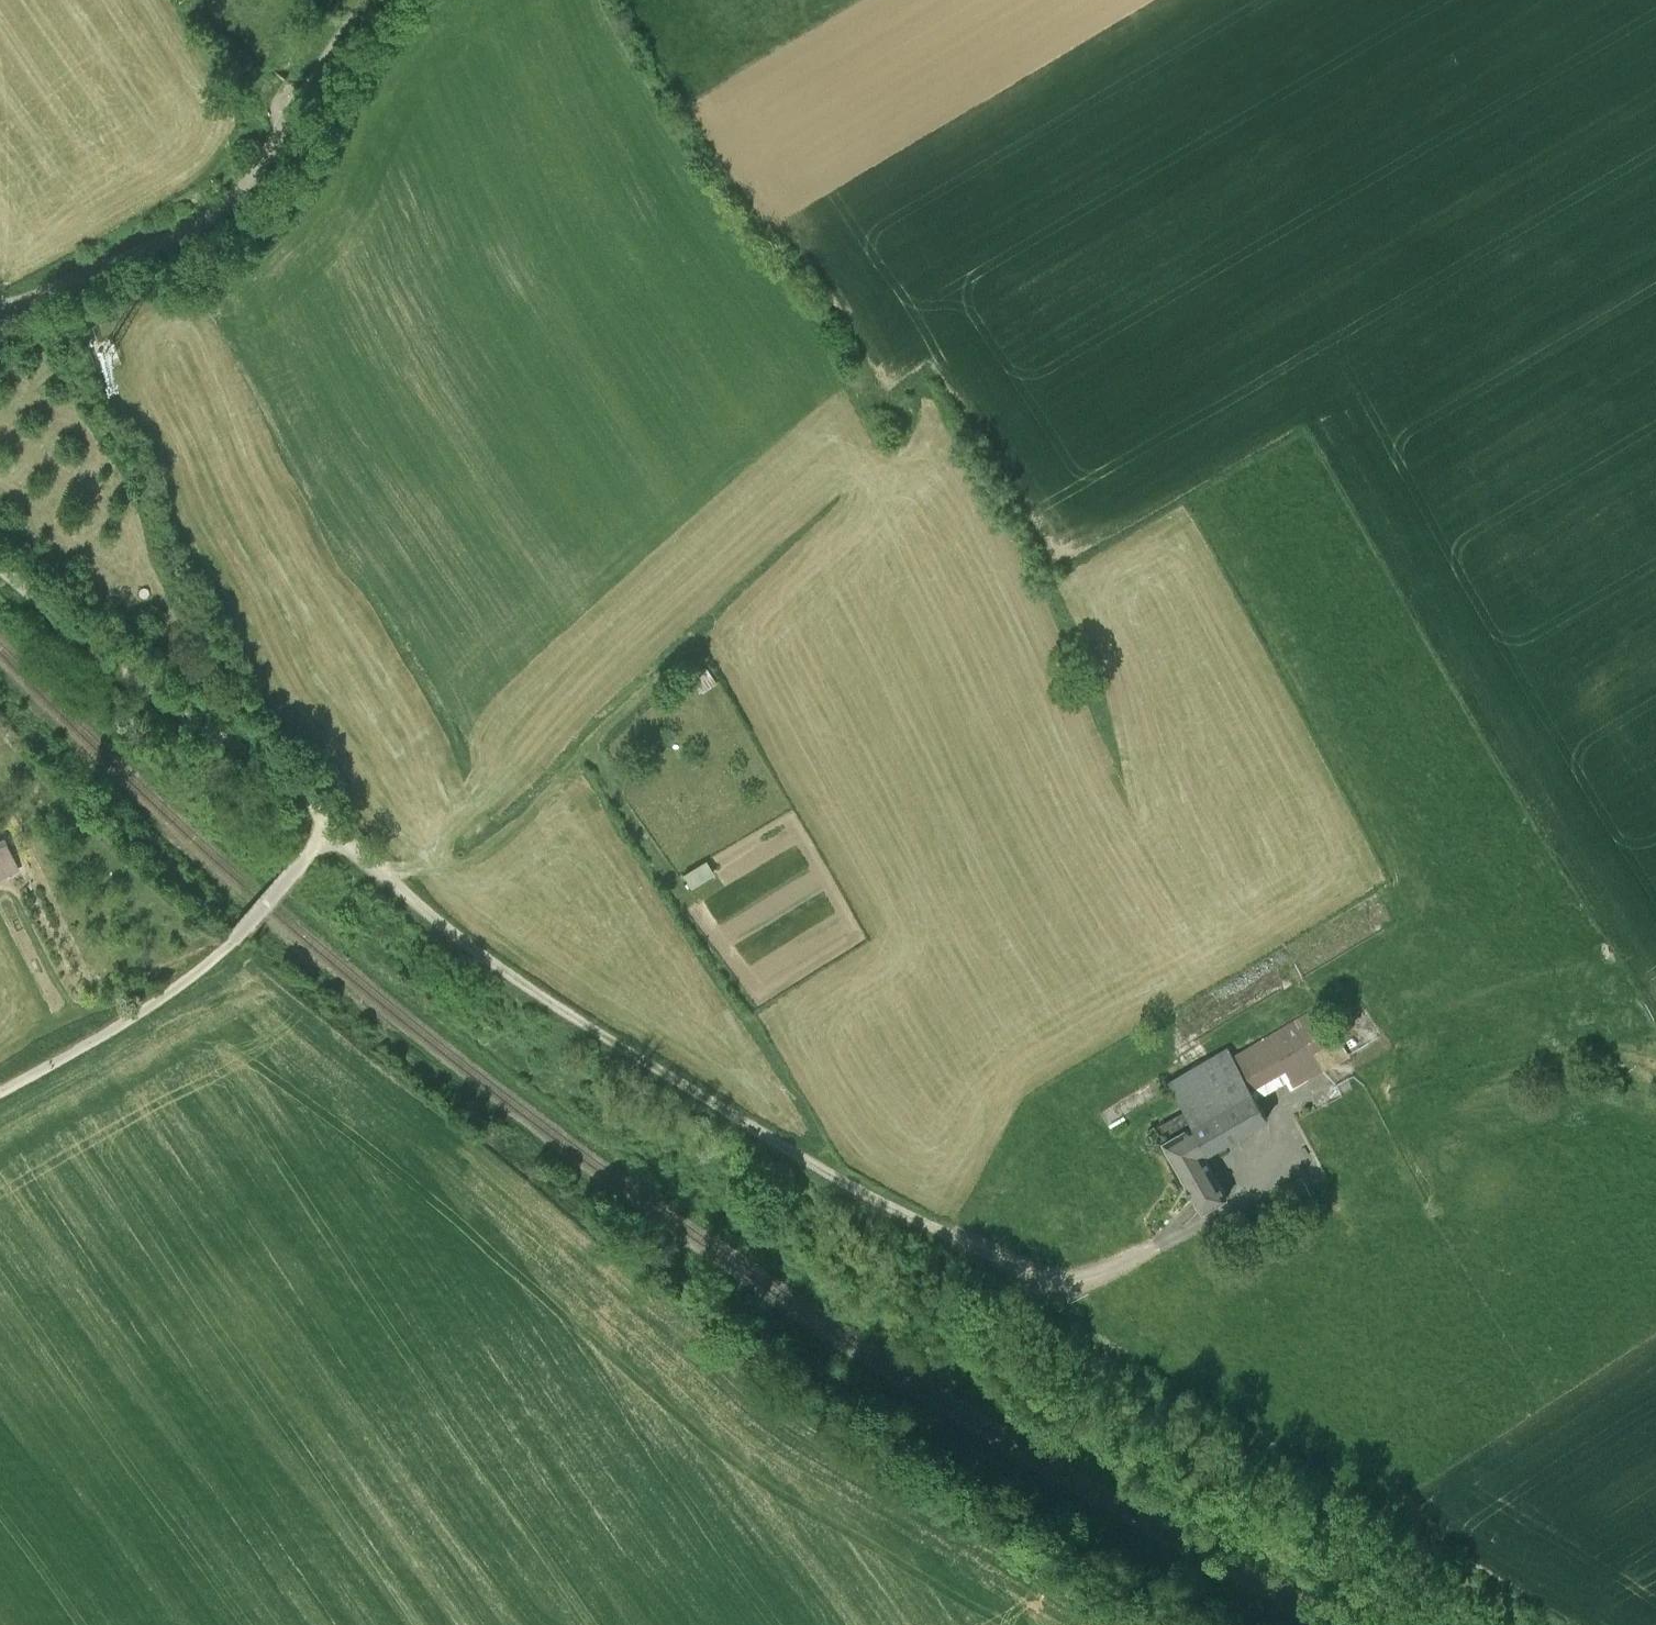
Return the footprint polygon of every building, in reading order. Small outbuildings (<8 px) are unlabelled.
[(20,870),(4,836),(0,838),(0,878),(20,870)] [(693,883),(717,871),(710,857),(686,869),(693,883)] [(1292,1087),(1350,1055),(1320,1004),(1234,1053),(1230,1046),(1169,1081),(1186,1111),(1160,1126),(1168,1138),(1164,1141),(1187,1181),(1186,1181),(1192,1192),(1193,1191),(1203,1210),(1228,1196),(1204,1152),(1269,1116),(1259,1099),(1264,1097),(1263,1095),(1288,1081),(1292,1087)]
